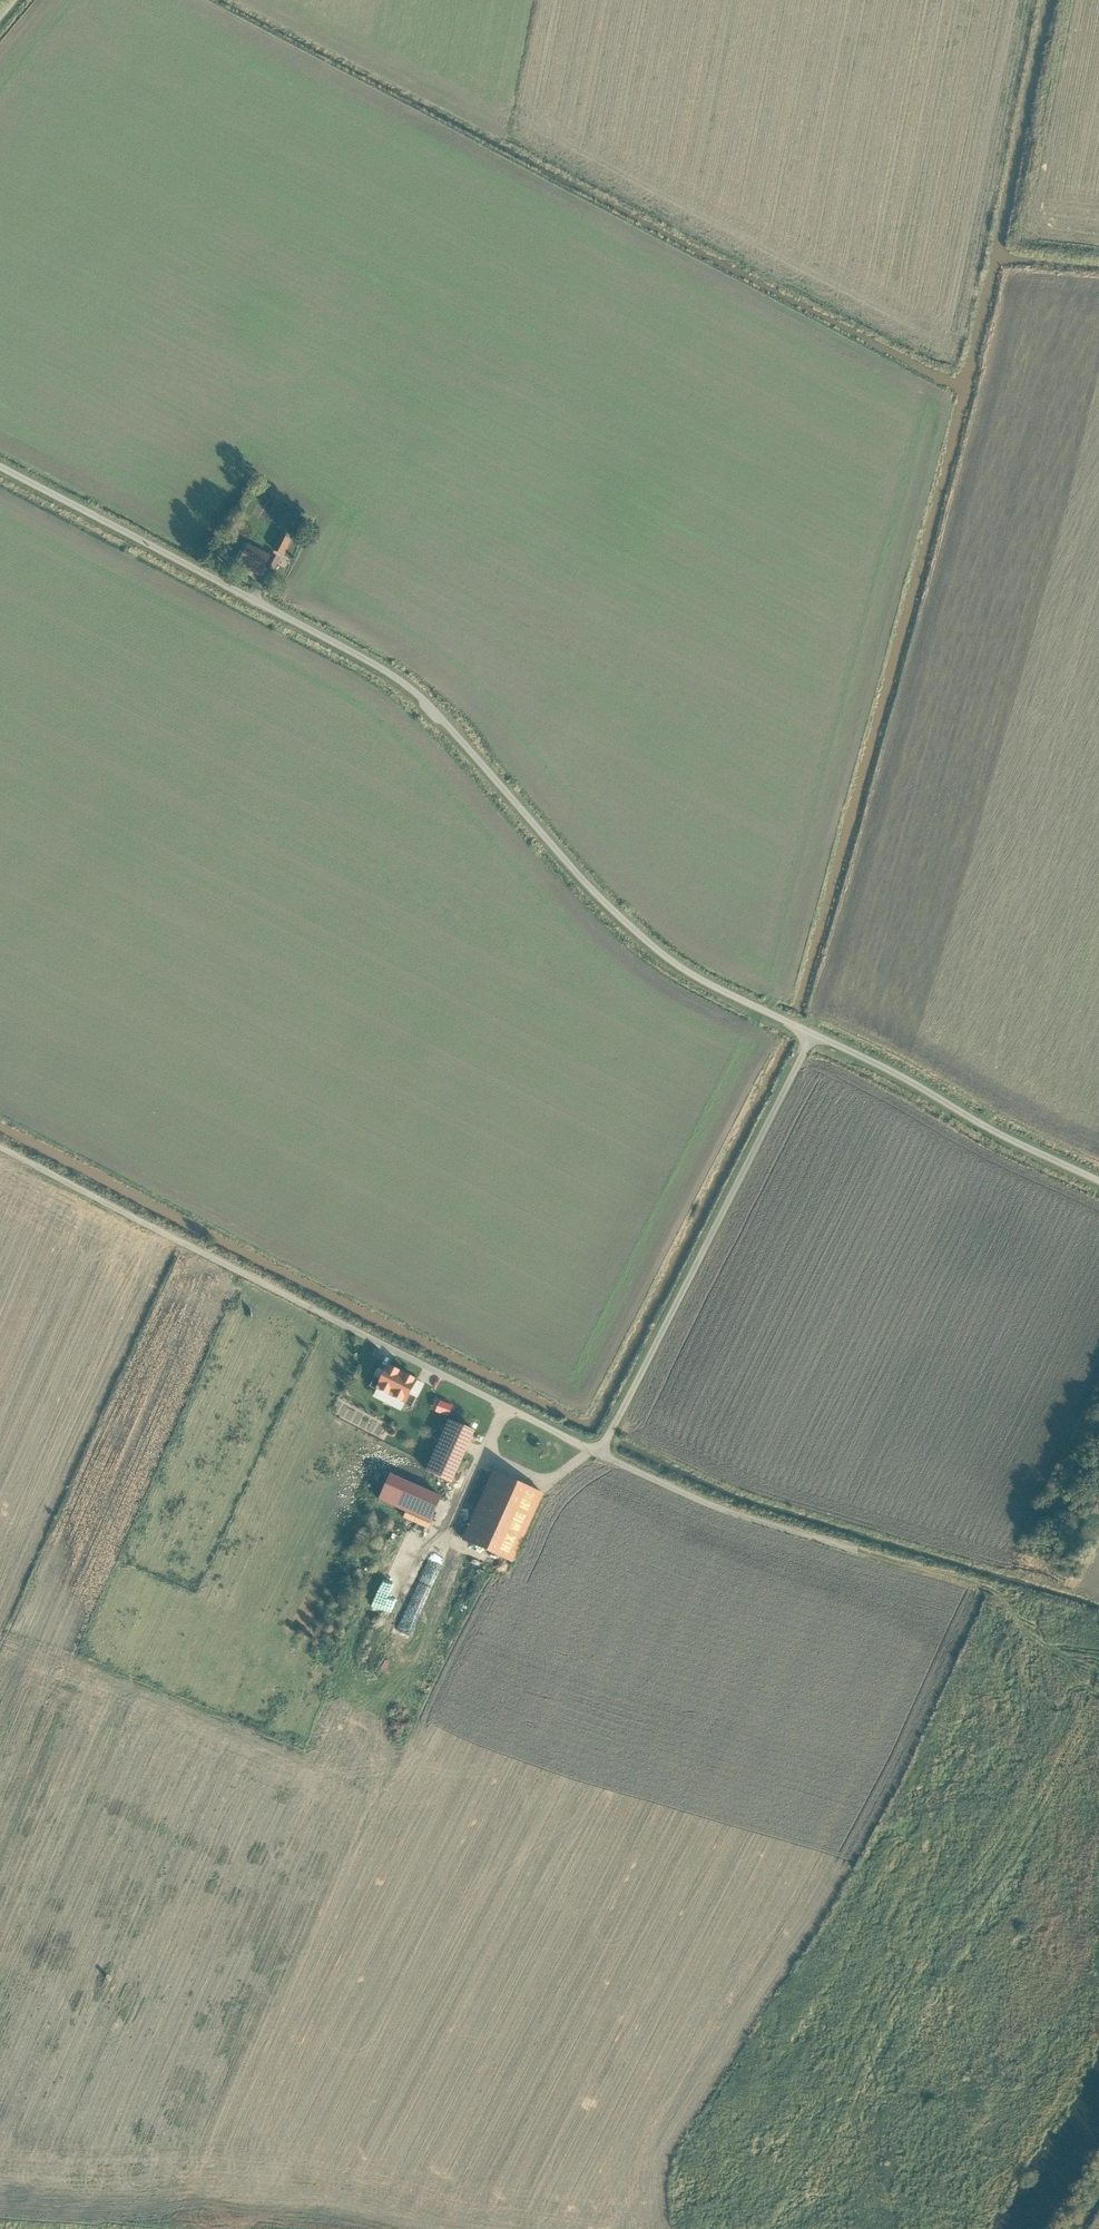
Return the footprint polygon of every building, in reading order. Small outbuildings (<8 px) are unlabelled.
[(283,555),(291,539),(281,535),(273,551),(283,555)] [(270,556),(249,546),(238,566),(260,577),(270,556)] [(274,573),(281,559),(273,555),(266,568),(274,573)] [(382,1380),(378,1388),(379,1388),(405,1401),(406,1402),(410,1394),(417,1380),(389,1366),(386,1372),(382,1380)] [(448,1421),(426,1470),(443,1478),(465,1429),(448,1421)] [(389,1470),(378,1495),(432,1519),(443,1493),(389,1470)] [(509,1563),(539,1494),(489,1472),(458,1541),(509,1563)]
